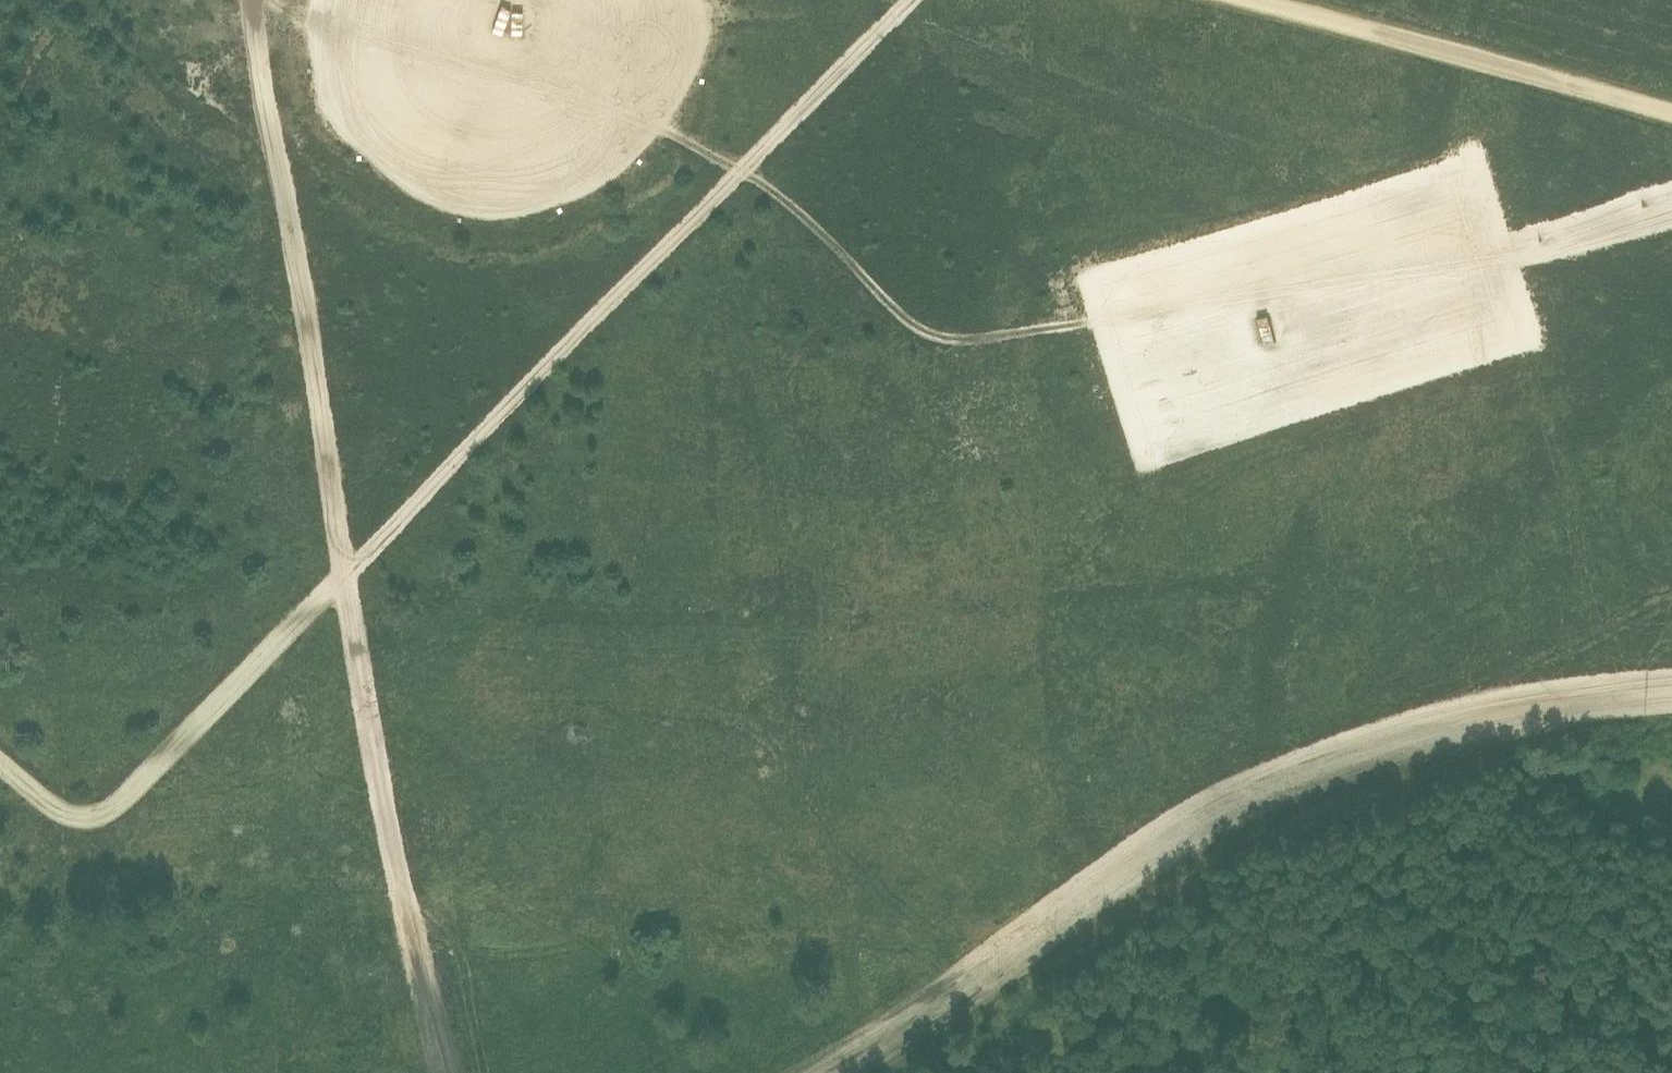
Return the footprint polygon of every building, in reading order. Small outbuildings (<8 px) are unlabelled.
[(504,5),(496,28),(507,32),(514,9),(504,5)]
